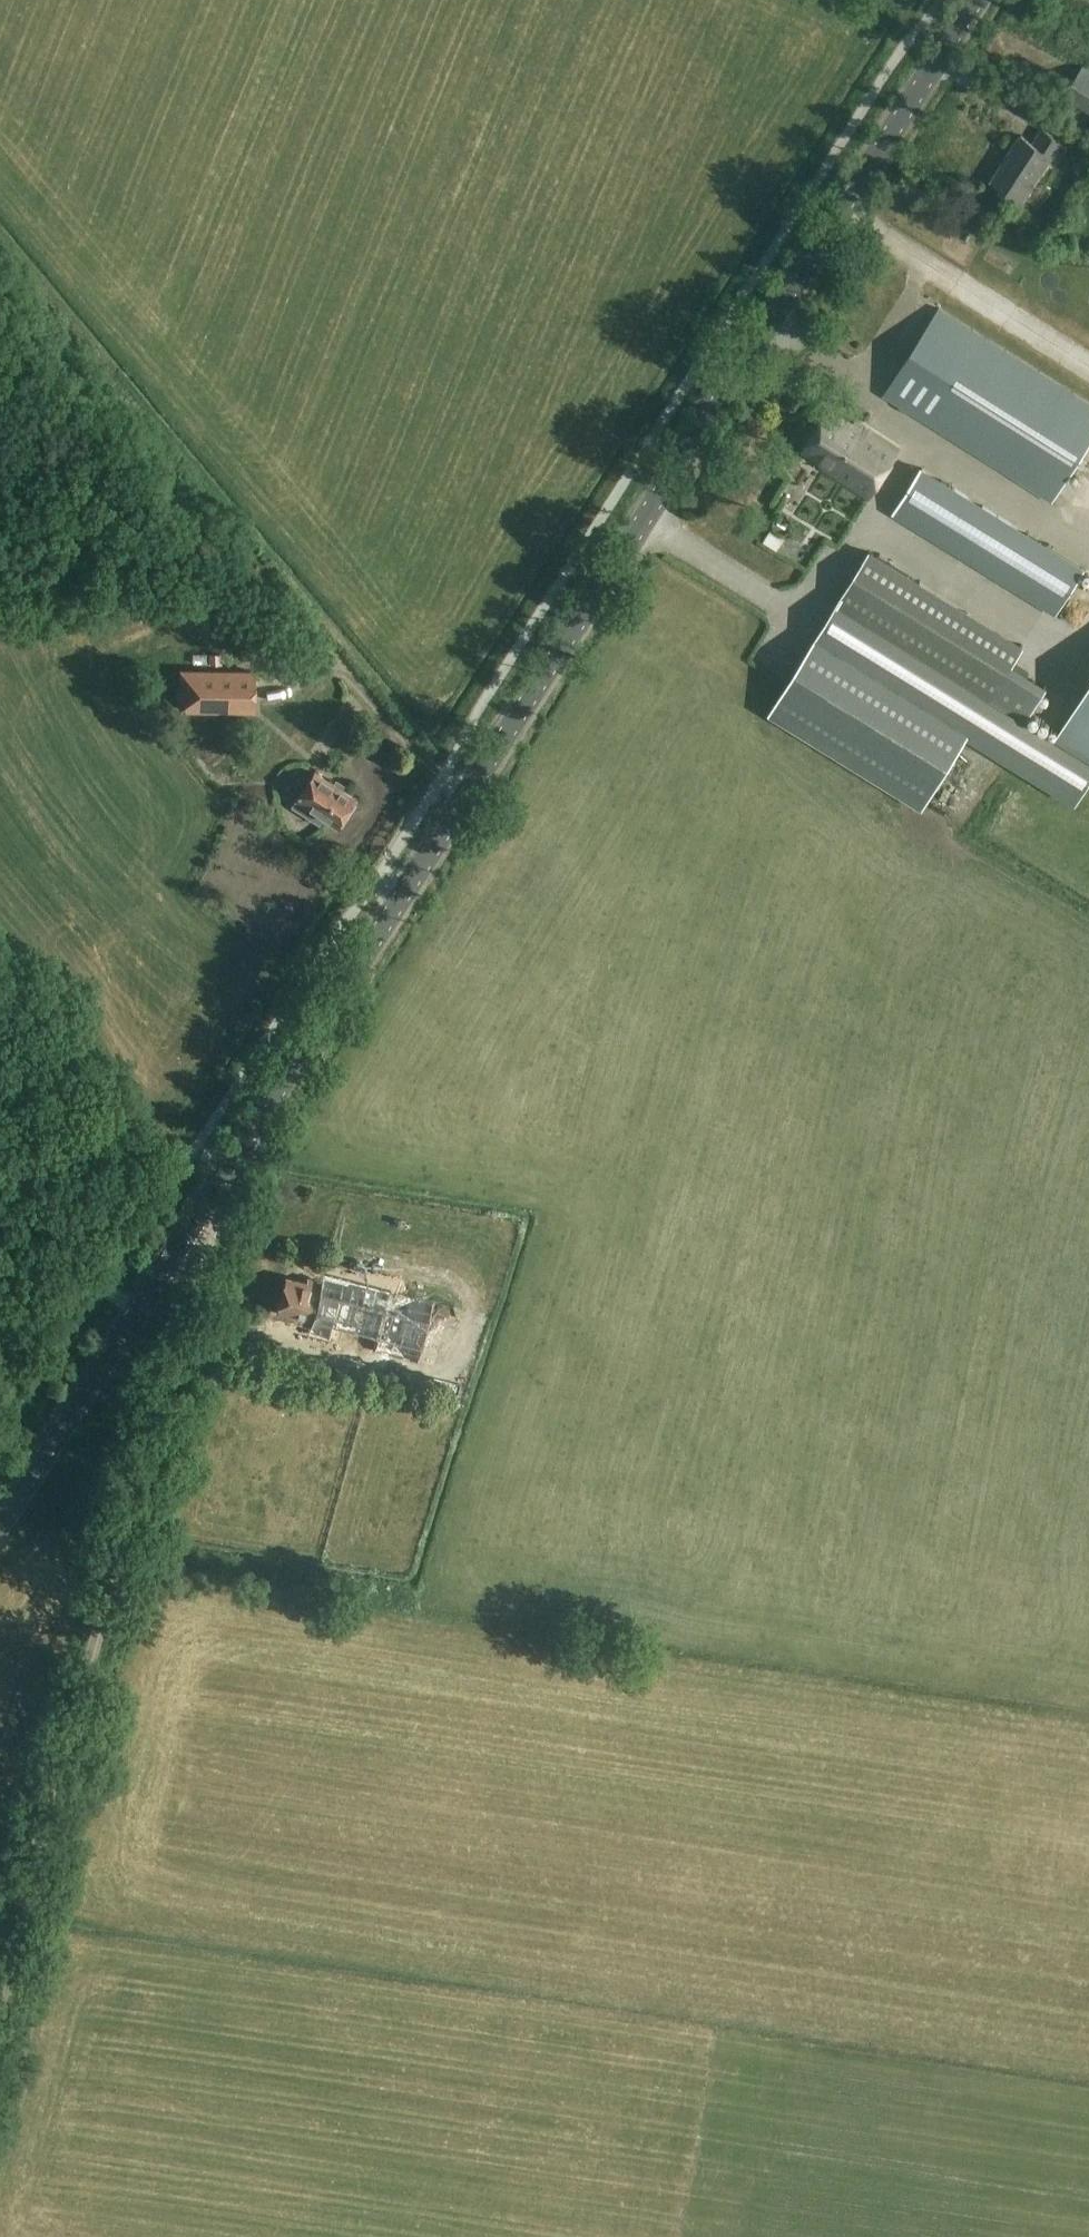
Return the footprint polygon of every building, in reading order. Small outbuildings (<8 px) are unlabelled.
[(1083,67),(1064,98),(1088,114),(1088,70),(1083,67)] [(1034,146),(1021,138),(993,182),(1024,202),(1051,159),(1059,164),(1069,149),(1042,132),(1034,146)] [(1088,445),(1088,402),(940,307),(883,396),(1052,503),(1088,445)] [(835,476),(870,498),(902,448),(867,427),(864,431),(831,410),(804,452),(837,473),(835,476)] [(893,515),(923,533),(1001,581),(1056,616),(1086,568),(1030,534),(953,485),(922,467),(893,515)] [(770,532),(764,542),(777,550),(783,541),(770,532)] [(870,552),(834,609),(988,704),(1023,647),(870,552)] [(817,638),(970,732),(969,734),(1078,801),(1088,782),(1088,689),(1054,745),(988,704),(834,609),(817,638)] [(970,732),(817,638),(769,715),(922,809),(969,734),(970,732)] [(180,671),(179,709),(252,710),(253,672),(180,671)] [(337,825),(355,798),(313,771),(291,806),(318,824),(324,817),(337,825)] [(374,1351),(417,1362),(433,1301),(324,1273),(322,1282),(307,1278),(306,1282),(287,1278),(279,1312),(303,1318),(301,1323),(311,1325),(308,1334),(353,1345),(354,1340),(375,1345),(374,1351)]
